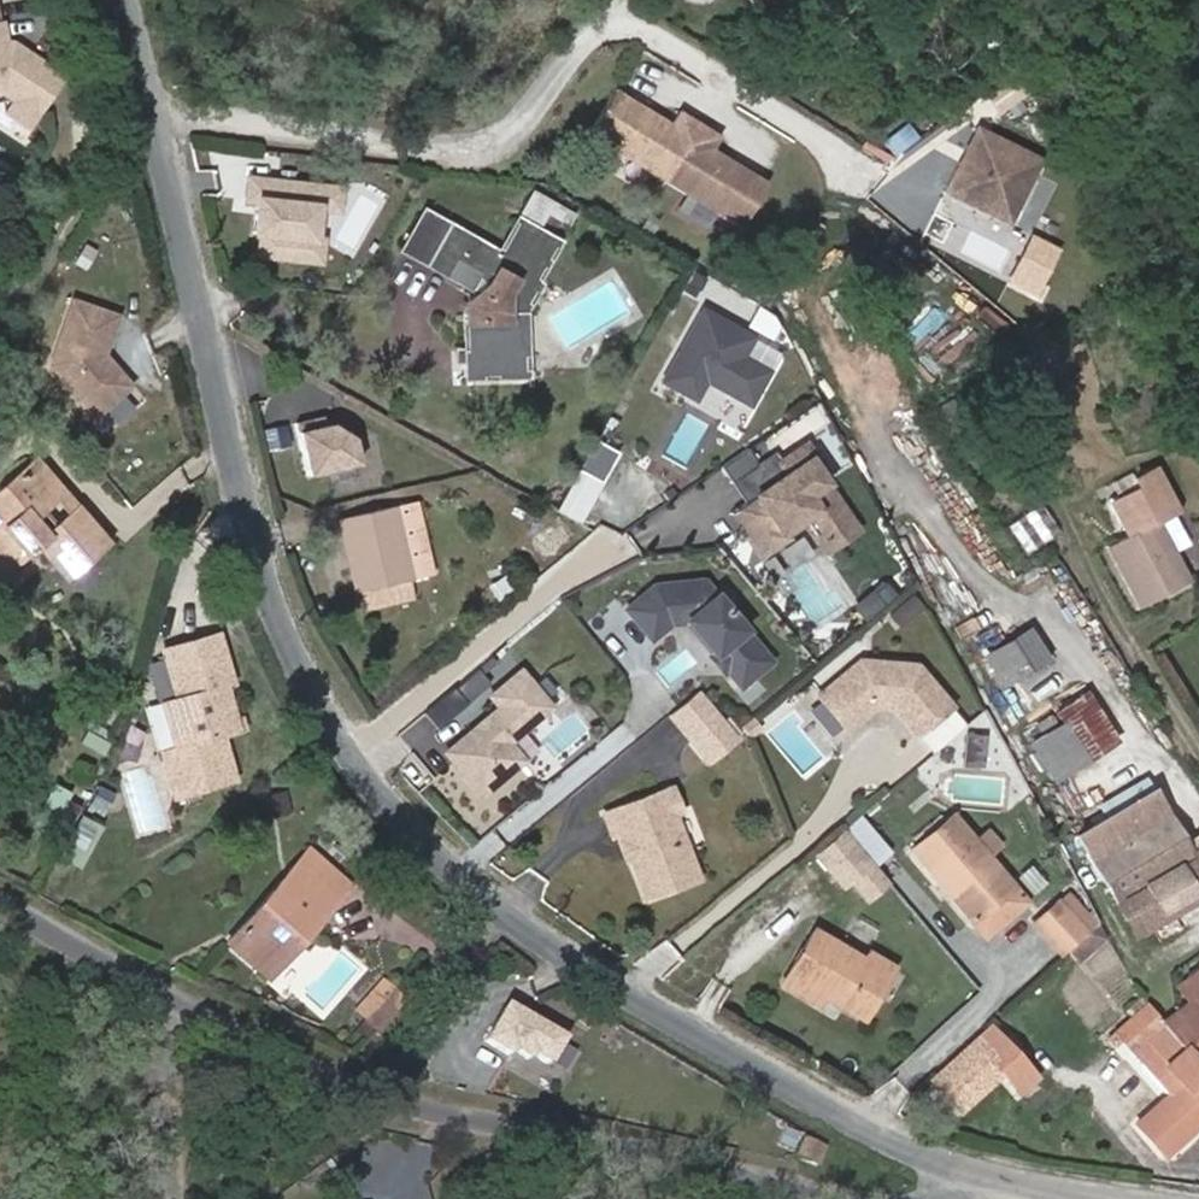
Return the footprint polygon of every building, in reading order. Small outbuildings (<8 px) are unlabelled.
[(10,100),(0,114),(19,127),(54,77),(8,45),(0,46),(0,93),(10,100)] [(614,90),(588,135),(663,182),(738,227),(766,183),(738,166),(734,174),(726,169),(731,162),(711,149),(718,137),(678,112),(670,124),(650,112),(647,119),(637,115),(641,107),(614,90)] [(647,119),(650,112),(641,107),(637,115),(647,119)] [(976,127),(966,149),(971,151),(966,164),(960,161),(946,193),(962,200),(993,215),(1010,223),(1041,158),(976,127)] [(971,151),(966,149),(960,161),(966,164),(971,151)] [(734,174),(738,166),(731,162),(726,169),(734,174)] [(342,184),(247,176),(244,205),(252,205),(247,256),(320,263),(322,237),(315,236),(318,211),(340,213),(342,184)] [(424,211),(402,249),(478,291),(463,304),(465,375),(525,374),(525,358),(523,312),(538,286),(535,284),(574,213),(533,190),(499,252),(424,211)] [(116,315),(75,301),(53,362),(96,412),(129,384),(103,353),(116,315)] [(699,308),(661,381),(695,398),(705,379),(750,402),(768,367),(741,353),(751,334),(699,308)] [(369,434),(347,420),(342,422),(339,412),(312,419),(324,471),(375,460),(369,434)] [(280,426),(284,445),(307,440),(302,421),(280,426)] [(618,453),(595,440),(579,469),(602,481),(618,453)] [(829,476),(805,440),(779,457),(788,470),(742,501),(751,514),(744,519),(764,549),(787,534),(782,527),(803,513),(824,543),(854,523),(824,479),(829,476)] [(747,444),(718,463),(730,480),(756,462),(755,456),(747,444)] [(37,460),(16,478),(44,512),(37,518),(47,529),(75,504),(37,460)] [(16,478),(0,492),(0,575),(34,544),(65,578),(108,541),(75,504),(47,529),(37,518),(44,512),(16,478)] [(432,497),(340,519),(344,537),(349,535),(358,574),(352,575),(357,593),(450,571),(432,497)] [(751,514),(742,501),(735,505),(744,519),(751,514)] [(535,517),(567,531),(573,519),(541,505),(535,517)] [(1108,544),(1140,606),(1186,582),(1155,519),(1108,544)] [(1035,568),(1012,580),(1016,590),(1040,578),(1035,568)] [(654,582),(627,605),(651,635),(683,608),(688,614),(686,617),(714,651),(720,646),(732,660),(725,665),(739,683),(769,658),(703,577),(654,582)] [(1006,637),(1023,666),(1042,654),(1026,626),(1006,637)] [(165,747),(177,793),(235,777),(222,731),(238,727),(234,714),(226,683),(230,682),(216,631),(168,645),(166,652),(178,695),(165,698),(178,743),(165,747)] [(1023,666),(1006,637),(1002,632),(980,646),(1003,686),(1025,673),(1026,672),(1023,666)] [(708,656),(719,670),(725,665),(732,660),(720,646),(714,651),(708,656)] [(896,706),(918,730),(952,702),(917,660),(861,656),(820,692),(850,728),(875,704),(896,706)] [(519,671),(489,695),(499,707),(446,752),(481,794),(521,760),(506,742),(549,706),(519,671)] [(1031,682),(1025,673),(1003,686),(1009,696),(1031,682)] [(423,712),(436,728),(466,703),(453,687),(423,712)] [(735,734),(696,688),(668,711),(708,757),(735,734)] [(1030,742),(1052,777),(1113,740),(1084,692),(1054,712),(1061,723),(1030,742)] [(93,719),(103,725),(111,711),(100,706),(93,719)] [(234,714),(238,727),(245,725),(241,712),(234,714)] [(113,793),(100,786),(92,801),(105,809),(113,793)] [(618,834),(644,902),(696,882),(670,814),(679,810),(670,788),(602,815),(611,837),(618,834)] [(1148,923),(1198,892),(1198,851),(1190,856),(1151,789),(1077,833),(1129,921),(1142,914),(1148,923)] [(48,836),(61,843),(77,811),(62,804),(48,836)] [(983,852),(972,838),(951,813),(910,848),(936,878),(941,874),(951,883),(949,893),(969,917),(1009,883),(983,852)] [(98,824),(82,816),(61,855),(77,863),(98,824)] [(859,845),(842,825),(814,849),(843,884),(849,878),(866,897),(888,879),(859,845)] [(972,838),(983,852),(995,842),(984,829),(972,838)] [(228,939),(268,974),(336,897),(324,887),(336,874),(308,848),(228,939)] [(336,874),(324,887),(336,897),(348,884),(336,874)] [(936,878),(949,893),(951,883),(941,874),(936,878)] [(1009,883),(969,917),(983,933),(1023,898),(1009,883)] [(1061,953),(1092,923),(1063,894),(1032,924),(1061,953)] [(1134,931),(1148,923),(1142,914),(1129,921),(1134,931)] [(820,995),(858,1016),(887,967),(864,954),(860,961),(809,933),(780,984),(815,1003),(820,995)] [(1161,1022),(1198,1069),(1198,970),(1178,985),(1188,1000),(1161,1022)] [(382,977),(353,1009),(379,1032),(408,1000),(382,977)] [(562,1039),(503,1004),(480,1043),(507,1059),(510,1054),(526,1064),(530,1058),(545,1067),(562,1039)] [(1161,1022),(1148,1007),(1141,1014),(1153,1030),(1147,1036),(1134,1048),(1171,1091),(1136,1123),(1164,1154),(1198,1123),(1198,1069),(1161,1022)] [(1153,1030),(1141,1014),(1133,1021),(1147,1036),(1153,1030)] [(992,1028),(933,1084),(959,1112),(1002,1073),(1020,1093),(1037,1077),(992,1028)] [(802,1138),(795,1159),(813,1165),(821,1146),(802,1138)]
